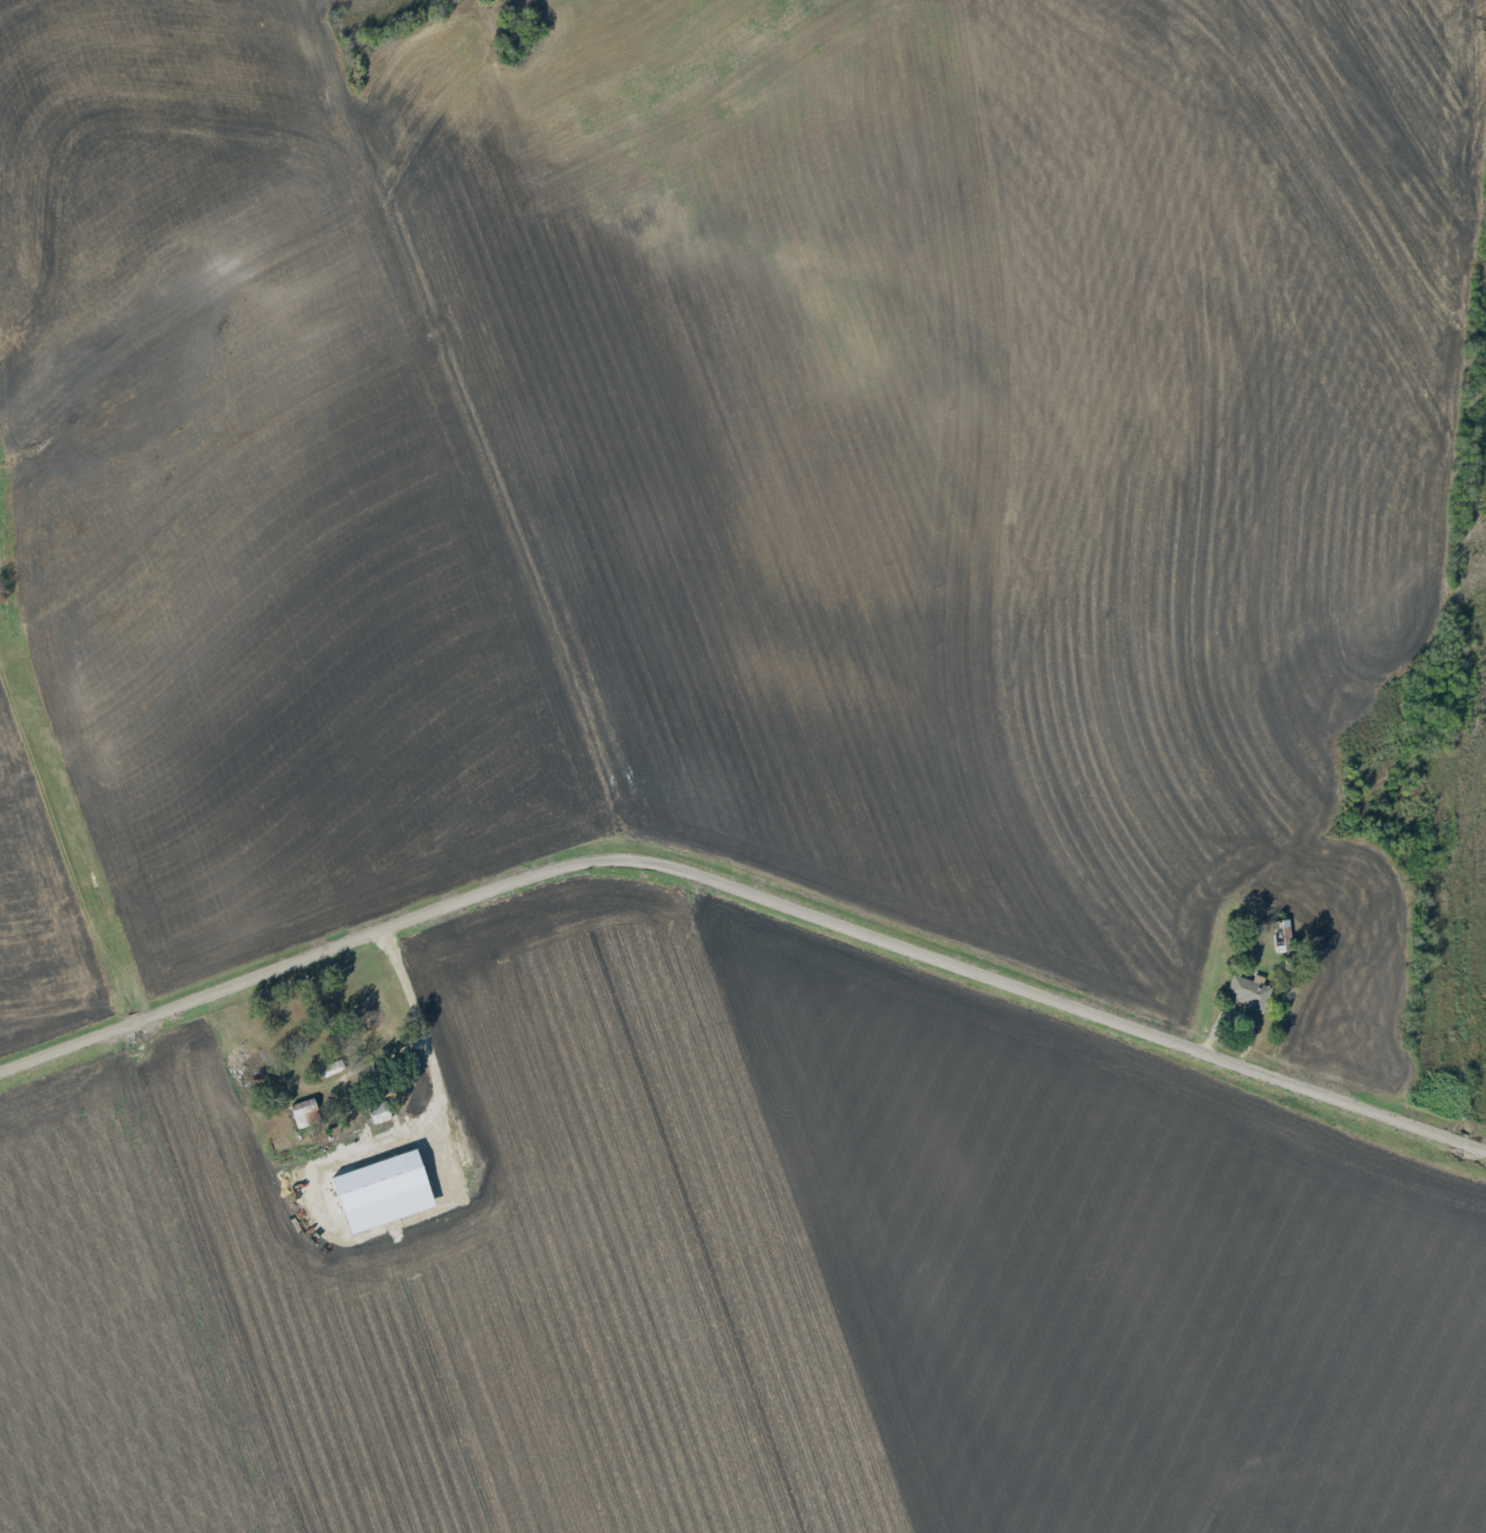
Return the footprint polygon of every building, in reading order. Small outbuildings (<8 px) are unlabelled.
[(1251,982),(1232,974),(1223,997),(1261,1012),(1270,989),(1261,985),(1263,978),(1253,974),(1251,982)] [(309,1125),(306,1117),(317,1113),(312,1098),(289,1106),(297,1129),(309,1125)] [(332,1176),(349,1234),(434,1208),(417,1151),(332,1176)]
